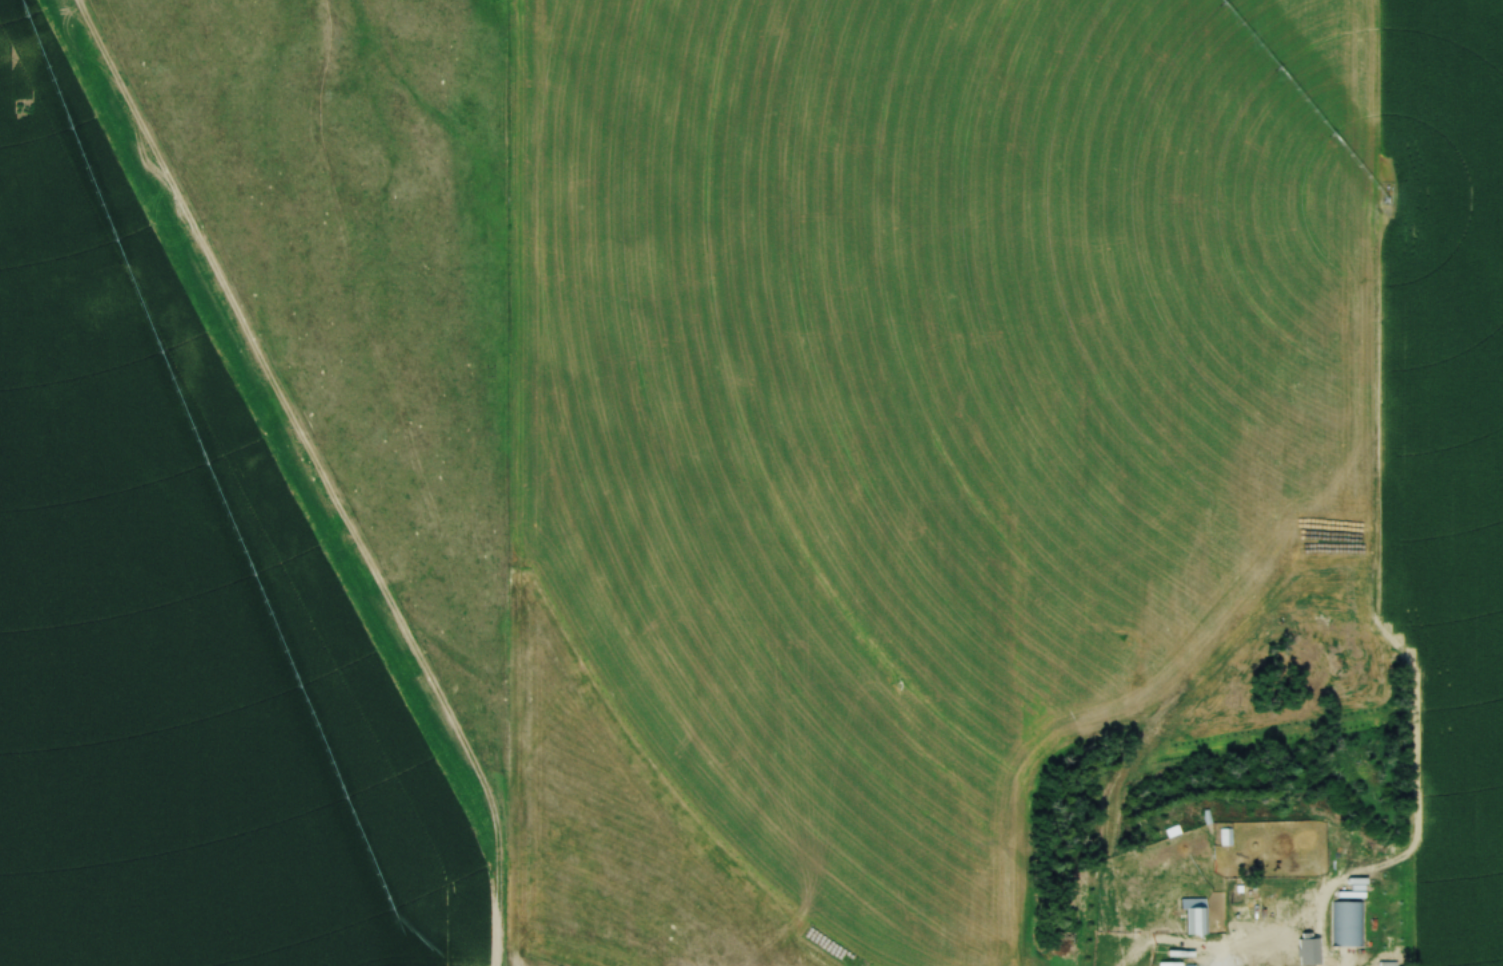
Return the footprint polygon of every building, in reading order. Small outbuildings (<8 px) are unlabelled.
[(1184,937),(1205,937),(1205,900),(1184,900),(1184,937)] [(1359,903),(1327,903),(1327,947),(1359,947),(1359,903)]
